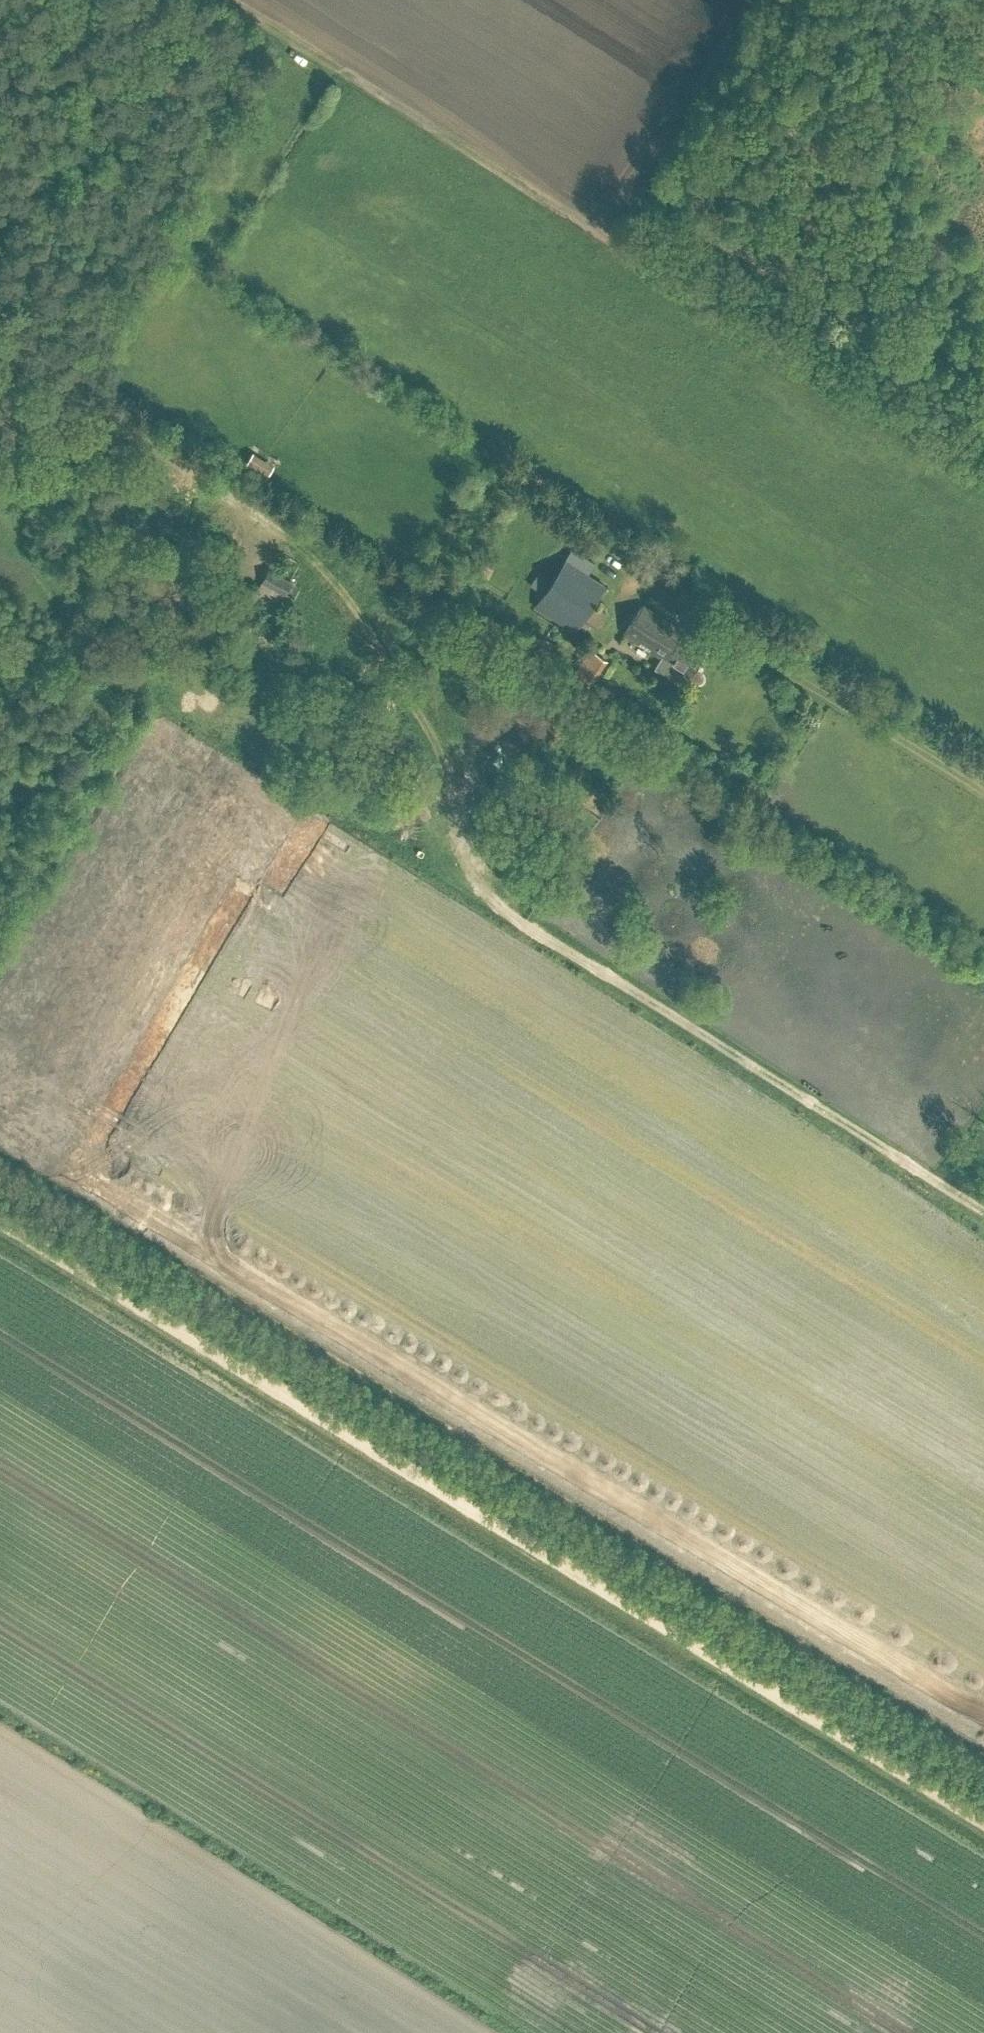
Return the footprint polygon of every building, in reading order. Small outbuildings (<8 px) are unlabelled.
[(597,621),(607,606),(596,598),(606,583),(584,569),(590,560),(571,548),(552,577),(542,591),(534,604),(575,631),(586,614),(597,621)] [(276,611),(293,579),(270,566),(253,598),(276,611)] [(542,591),(552,577),(539,569),(530,583),(542,591)] [(686,638),(679,634),(683,628),(642,601),(622,632),(660,656),(654,665),(682,683),(705,646),(688,635),(686,638)] [(592,683),(608,658),(591,646),(574,672),(592,683)]
